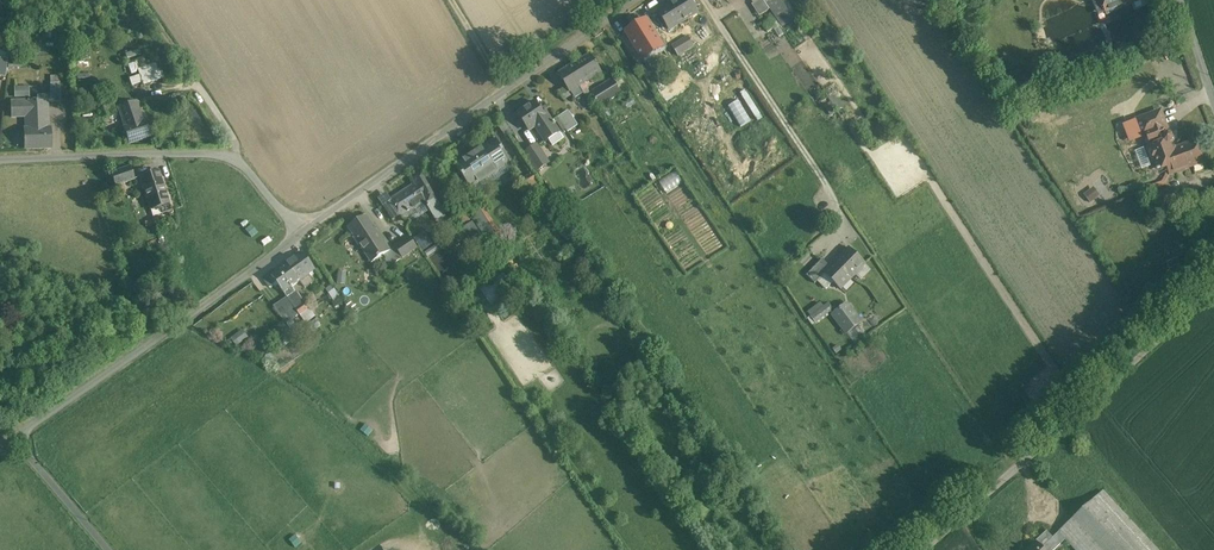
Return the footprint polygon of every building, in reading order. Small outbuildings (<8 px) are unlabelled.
[(652,16),(664,35),(698,13),(690,0),(679,0),(652,16)] [(753,5),(753,4),(752,6),(759,17),(769,10),(766,6),(762,0),(761,0),(753,5)] [(779,0),(762,0),(766,6),(769,5),(782,24),(791,18),(779,0)] [(1106,15),(1131,5),(1144,0),(1099,0),(1106,15)] [(642,60),(662,48),(645,19),(624,32),(642,60)] [(772,21),(764,27),(768,33),(777,27),(772,21)] [(688,37),(672,47),(678,57),(694,47),(688,37)] [(590,55),(573,66),(578,73),(576,75),(580,82),(577,83),(580,87),(581,86),(581,85),(602,73),(590,55)] [(137,71),(146,67),(143,57),(124,64),(133,90),(143,87),(137,71)] [(137,71),(143,87),(164,80),(158,64),(146,67),(137,71)] [(578,73),(573,66),(572,66),(559,74),(570,93),(580,87),(577,83),(580,82),(576,75),(578,73)] [(613,80),(591,94),(599,108),(622,94),(613,80)] [(50,84),(51,103),(60,103),(59,84),(50,84)] [(24,88),(14,89),(15,98),(24,98),(24,88)] [(745,89),(739,92),(756,121),(762,117),(745,89)] [(834,93),(828,98),(838,111),(844,107),(834,93)] [(37,102),(10,103),(11,118),(23,118),(25,150),(50,149),(49,130),(48,130),(47,103),(37,103),(37,102)] [(135,102),(117,108),(124,128),(123,129),(128,144),(149,137),(144,121),(142,122),(135,102)] [(534,104),(519,114),(530,131),(535,128),(546,120),(541,114),(534,104)] [(105,106),(98,108),(101,119),(108,116),(105,106)] [(546,120),(535,128),(545,143),(548,141),(552,147),(564,139),(559,133),(560,133),(545,111),(541,114),(546,120)] [(568,111),(558,118),(568,132),(578,126),(568,111)] [(1160,112),(1136,121),(1142,138),(1146,136),(1151,147),(1146,149),(1152,165),(1160,162),(1165,164),(1162,154),(1176,149),(1175,148),(1173,147),(1170,148),(1169,144),(1171,143),(1172,140),(1171,137),(1168,135),(1167,135),(1165,130),(1167,129),(1160,112)] [(495,139),(455,166),(471,191),(511,164),(495,139)] [(1176,149),(1162,154),(1165,164),(1170,175),(1203,163),(1195,142),(1176,149)] [(549,163),(537,145),(525,153),(537,171),(549,163)] [(130,167),(110,174),(115,188),(123,185),(134,181),(130,167)] [(158,172),(140,178),(150,211),(159,208),(161,215),(171,212),(158,172)] [(444,213),(420,174),(412,179),(415,184),(435,219),(444,213)] [(534,174),(523,180),(527,187),(538,180),(534,174)] [(666,193),(676,187),(669,175),(658,181),(666,193)] [(415,184),(390,200),(401,218),(425,202),(415,184)] [(123,185),(115,188),(117,195),(125,193),(123,185)] [(1084,194),(1091,202),(1100,195),(1094,186),(1084,194)] [(1175,189),(1159,194),(1164,208),(1180,203),(1175,189)] [(367,215),(348,227),(372,263),(382,256),(391,251),(367,215)] [(473,222),(458,233),(471,253),(487,242),(473,222)] [(410,237),(395,247),(396,248),(402,258),(417,248),(410,237)] [(402,258),(396,248),(391,251),(382,256),(389,267),(402,258)] [(830,267),(824,273),(824,274),(817,281),(826,289),(833,282),(841,290),(865,264),(849,248),(830,267)] [(303,253),(272,276),(277,283),(284,293),(316,270),(303,253)] [(1169,268),(1180,264),(1177,258),(1167,262),(1169,268)] [(822,260),(806,276),(815,284),(817,281),(824,274),(824,273),(830,267),(822,260)] [(501,269),(478,285),(494,307),(517,292),(501,269)] [(338,283),(346,283),(346,271),(338,271),(338,283)] [(272,276),(264,281),(270,288),(277,283),(272,276)] [(296,292),(274,307),(282,319),(283,318),(295,309),(304,303),(296,292)] [(304,303),(295,309),(299,314),(300,315),(311,307),(307,301),(304,303)] [(820,304),(808,313),(811,317),(823,308),(820,304)] [(823,308),(811,317),(815,323),(832,310),(828,304),(823,308)] [(847,304),(833,315),(847,333),(861,323),(847,304)] [(295,309),(283,318),(287,322),(299,314),(295,309)] [(230,337),(236,345),(248,337),(242,328),(230,337)] [(1099,495),(1059,533),(1065,540),(1074,549),(1150,549),(1099,495)] [(1047,531),(1035,542),(1037,544),(1042,549),(1053,538),(1047,531)] [(1030,549),(1054,549),(1065,540),(1059,533),(1053,538),(1042,549),(1037,544),(1030,549)]
